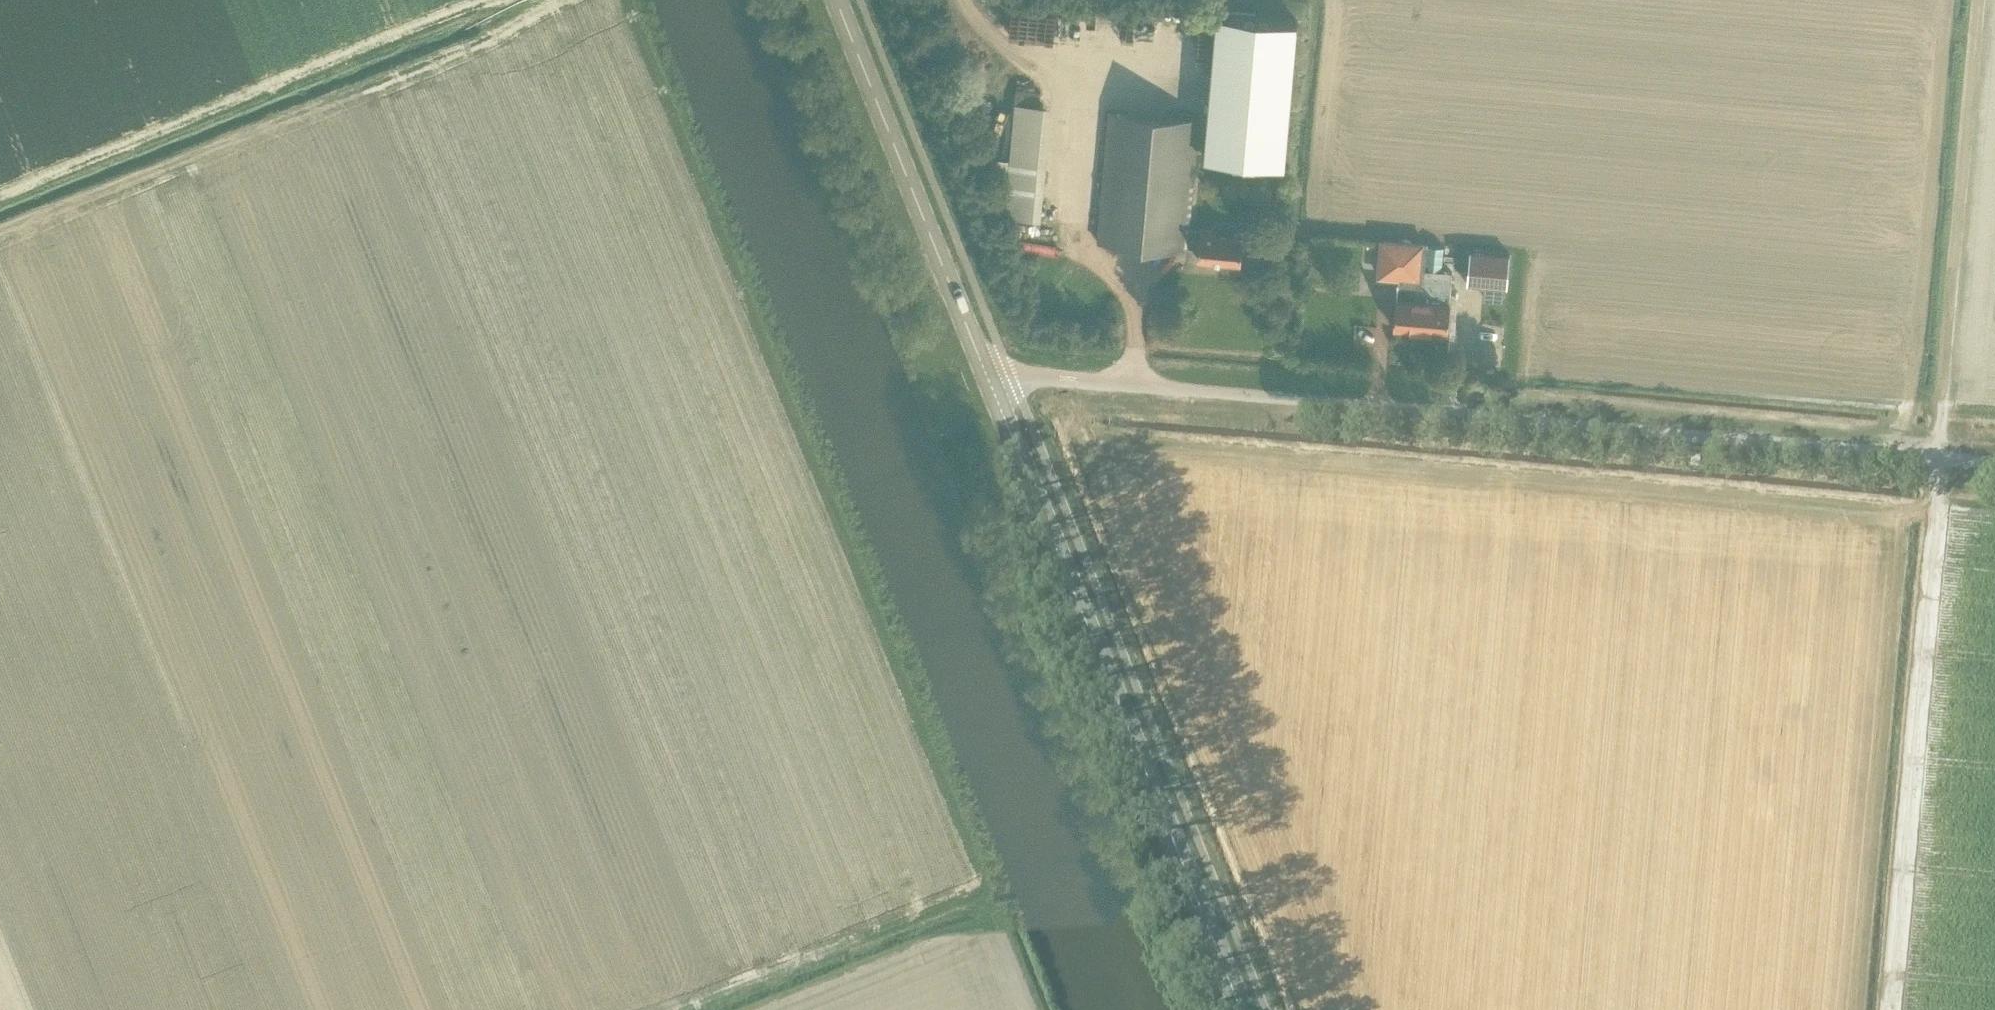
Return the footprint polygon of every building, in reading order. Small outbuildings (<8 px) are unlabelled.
[(1298,21),(1217,12),(1203,156),(1283,164),(1298,21)] [(1053,106),(1042,105),(1042,91),(1018,89),(1016,103),(1005,216),(1043,221),(1053,106)] [(1201,228),(1192,227),(1201,117),(1110,109),(1099,241),(1190,249),(1190,246),(1200,247),(1199,259),(1243,263),(1245,235),(1218,233),(1218,228),(1202,226),(1201,228)] [(996,180),(997,155),(987,155),(986,180),(996,180)] [(1394,327),(1422,329),(1428,245),(1384,241),(1381,275),(1408,278),(1408,284),(1399,283),(1398,299),(1397,299),(1394,327)] [(1470,251),(1467,283),(1508,286),(1510,255),(1470,251)] [(1426,269),(1422,329),(1449,332),(1451,303),(1450,303),(1453,271),(1426,269)]
